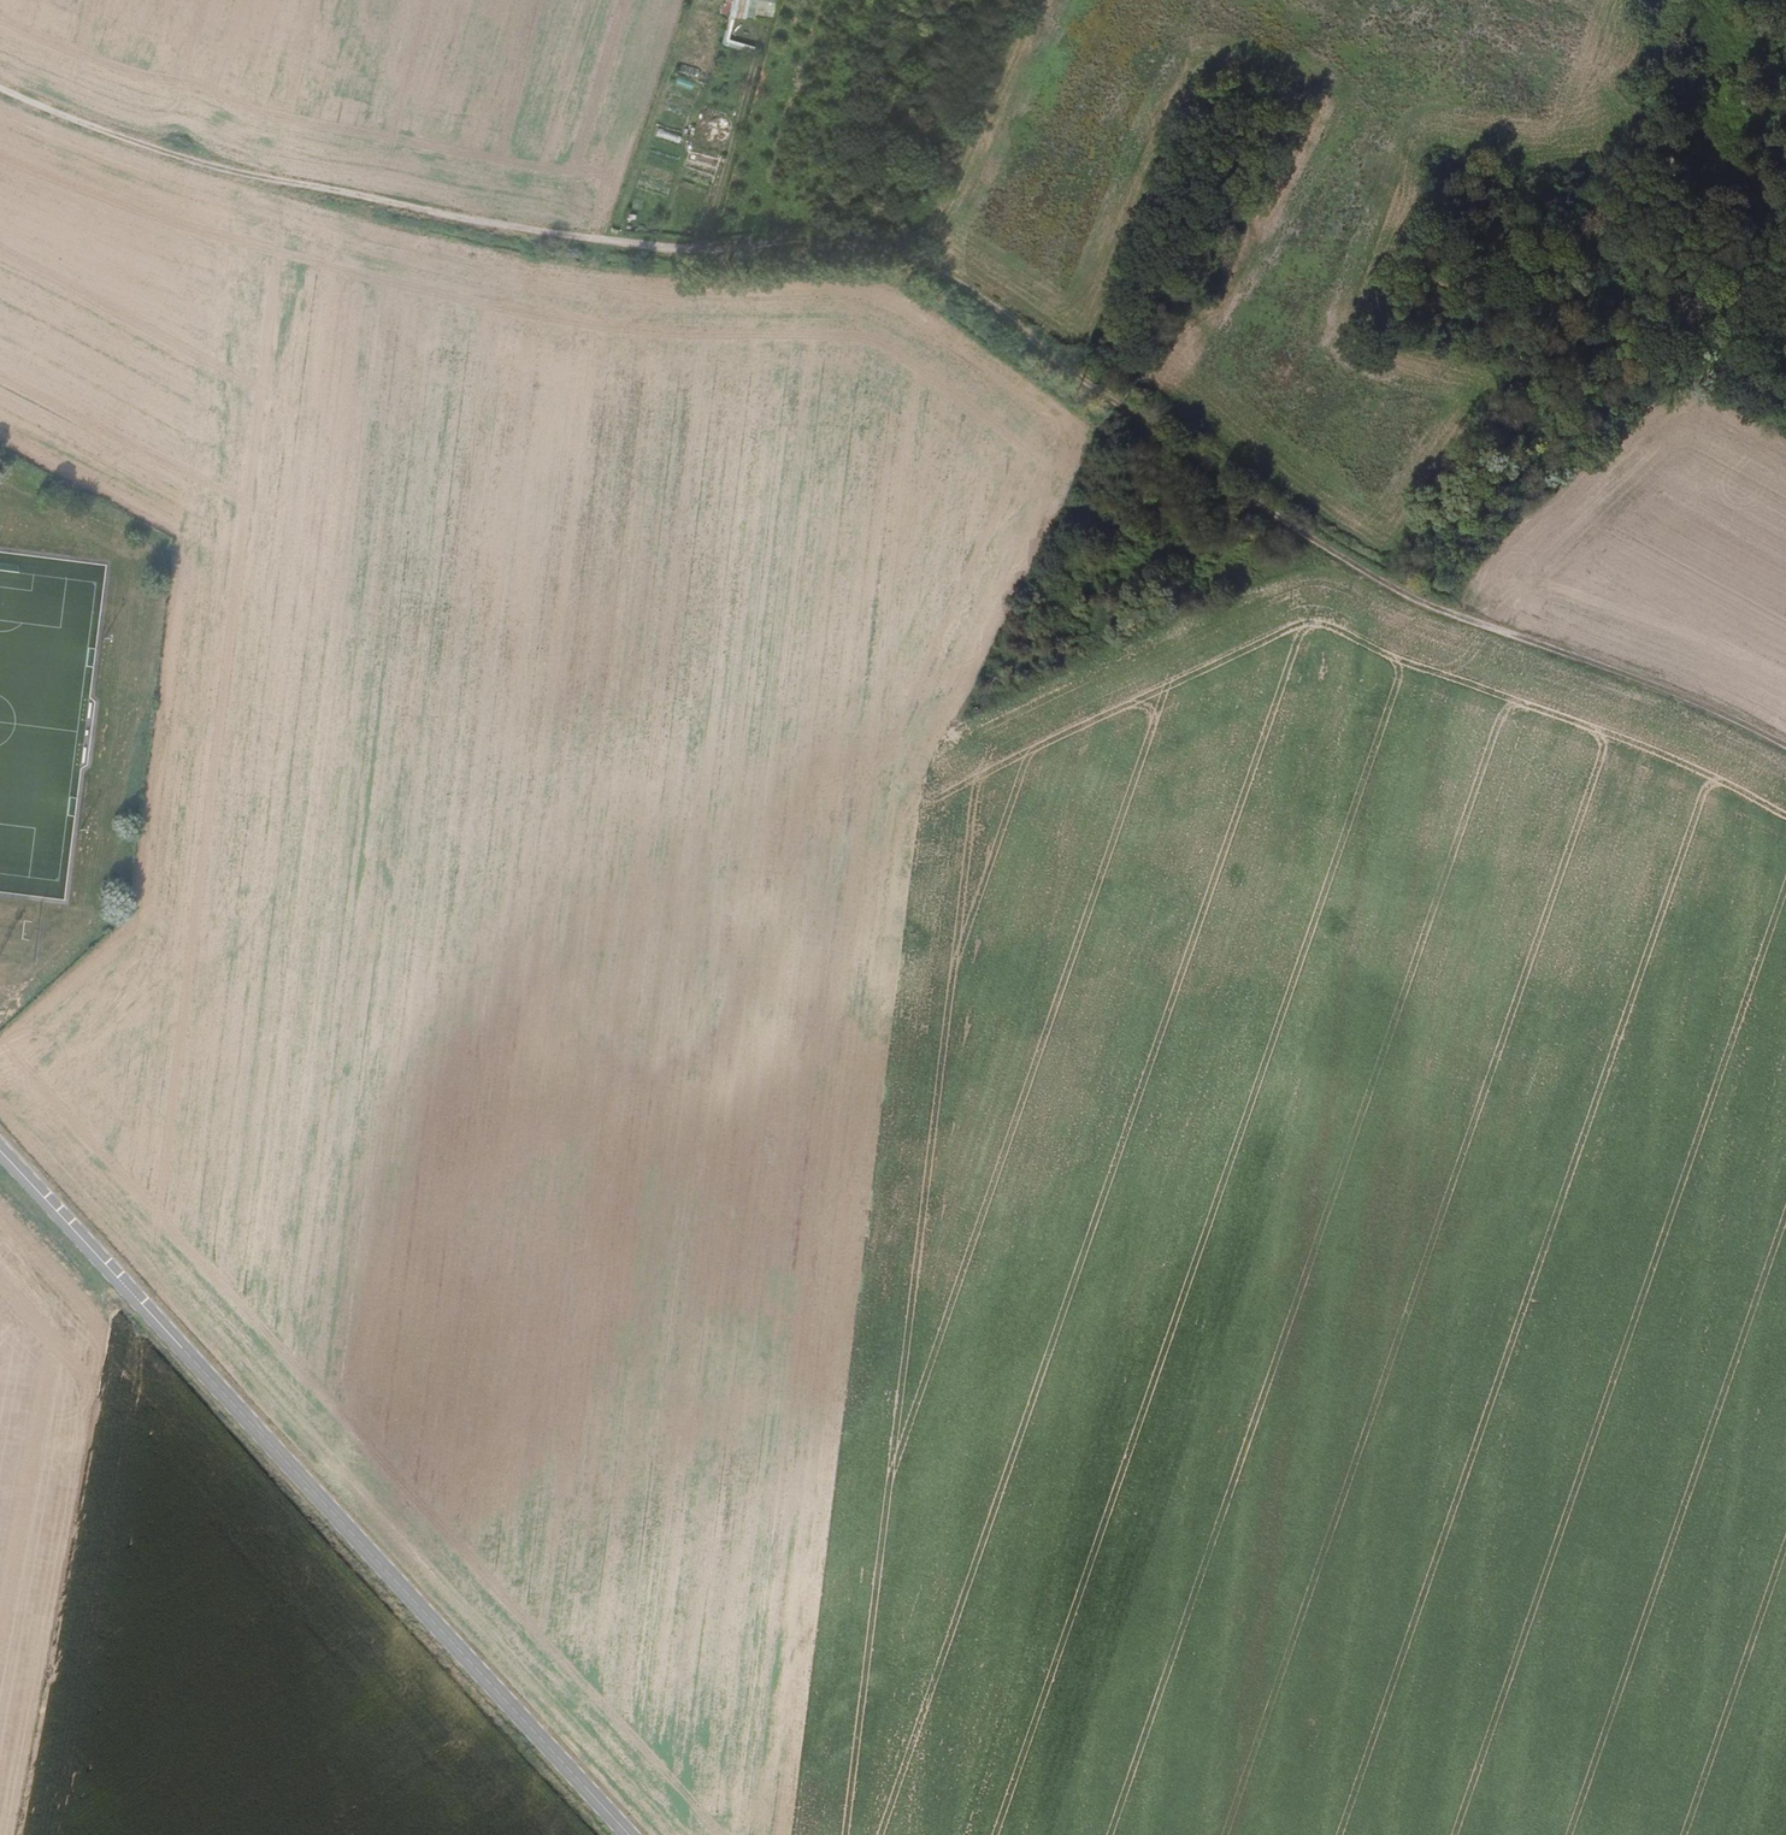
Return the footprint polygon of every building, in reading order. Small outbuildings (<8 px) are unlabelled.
[(734,17),(776,16),(776,0),(734,0),(734,17)] [(729,148),(737,120),(694,108),(686,136),(729,148)] [(718,153),(720,147),(695,139),(693,145),(718,153)]
